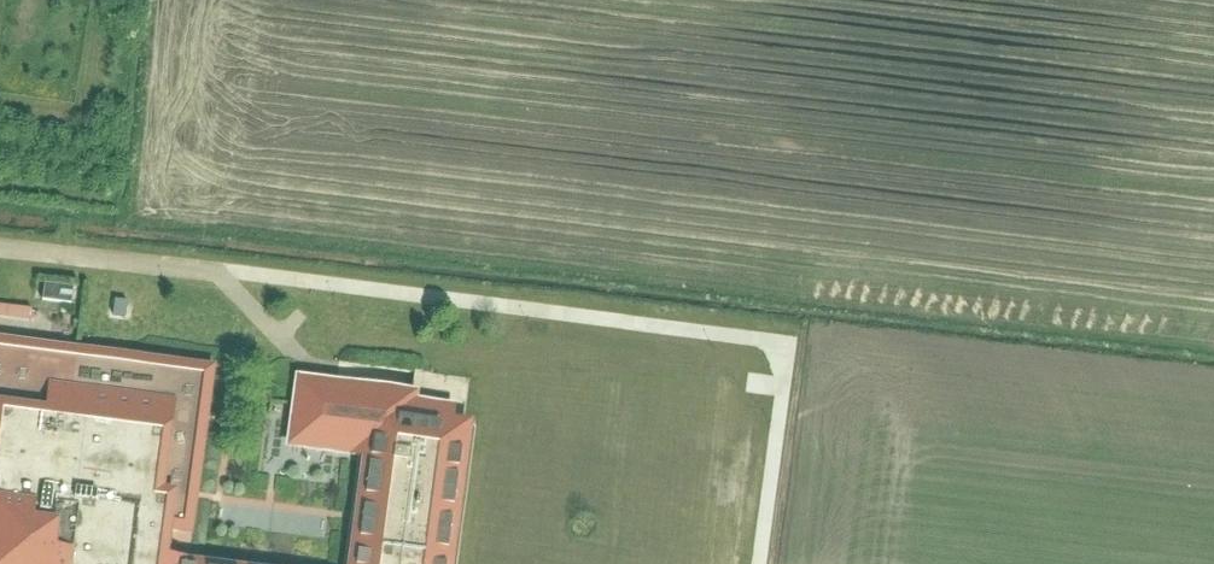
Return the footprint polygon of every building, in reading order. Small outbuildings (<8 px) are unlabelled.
[(43,285),(41,302),(71,306),(73,289),(43,285)] [(115,302),(113,316),(126,318),(128,304),(115,302)] [(157,563),(163,525),(185,528),(205,375),(73,357),(48,354),(0,347),(0,563),(158,563),(157,563)] [(465,428),(464,428),(470,378),(415,371),(414,372),(412,387),(412,389),(411,397),(299,382),(290,446),(368,456),(353,563),(447,563),(465,428)]
